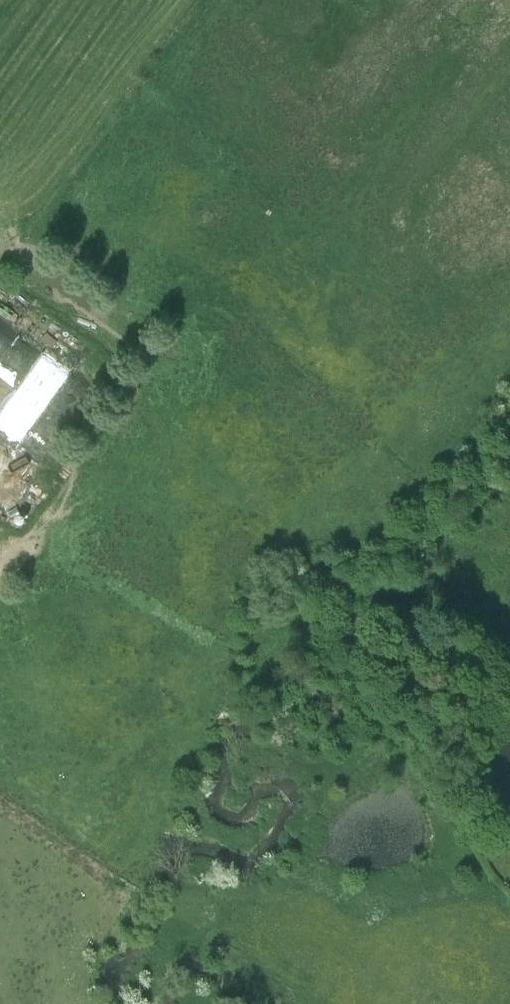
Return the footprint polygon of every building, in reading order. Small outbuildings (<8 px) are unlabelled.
[(0,412),(0,449),(15,459),(75,367),(43,346),(0,412)]
